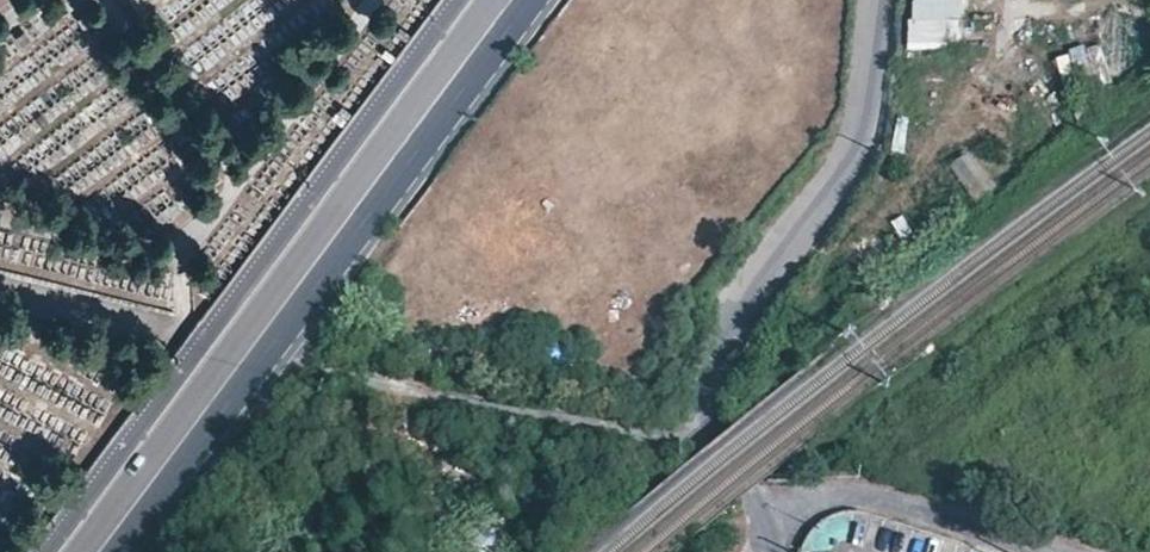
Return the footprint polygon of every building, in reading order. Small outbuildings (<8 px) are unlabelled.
[(913,49),(963,50),(964,0),(914,0),(913,49)] [(1100,76),(1098,50),(1059,53),(1061,78),(1100,76)] [(804,547),(813,551),(816,551),(822,540),(812,533),(804,547)]
